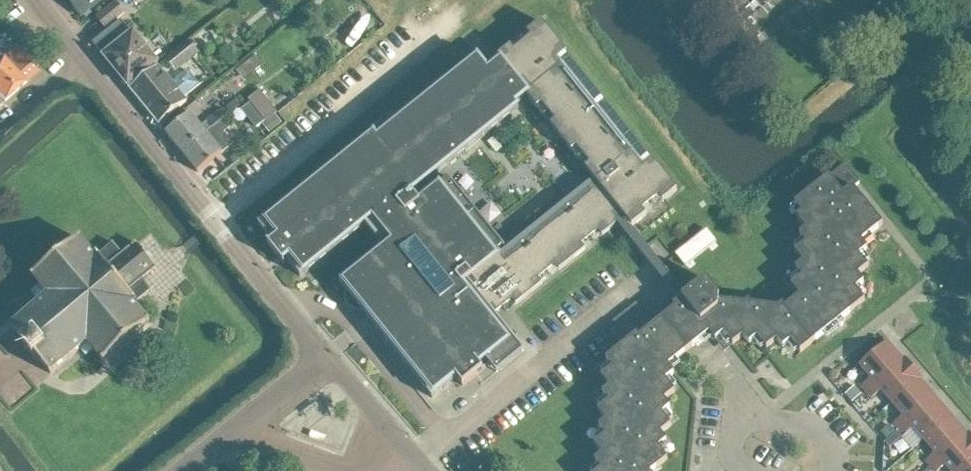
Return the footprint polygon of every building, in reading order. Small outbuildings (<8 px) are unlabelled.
[(97,4),(102,0),(68,0),(81,17),(97,4)] [(106,29),(122,16),(127,12),(119,1),(113,6),(98,18),(106,29)] [(130,35),(120,22),(93,43),(128,87),(144,74),(157,63),(133,33),(130,35)] [(404,107),(381,126),(369,135),(362,140),(353,148),(258,224),(272,241),(269,244),(268,243),(267,243),(283,264),(284,263),(283,262),(286,260),(300,277),(365,225),(384,249),(372,258),(371,258),(343,281),(340,283),(342,286),(346,291),(345,294),(345,297),(345,301),(347,303),(348,306),(350,308),(353,310),(356,311),(359,311),(362,311),(376,328),(378,331),(394,350),(396,354),(412,373),(414,376),(430,395),(431,397),(432,399),(435,396),(444,389),(448,386),(457,379),(463,386),(489,365),(497,374),(525,351),(495,314),(496,314),(512,300),(516,305),(542,284),(539,279),(555,266),(559,270),(586,249),(582,245),(599,231),(602,236),(613,227),(616,224),(613,220),(614,220),(620,214),(621,213),(631,226),(632,227),(646,216),(643,211),(649,206),(659,197),(663,202),(677,191),(652,160),(643,167),(622,140),(600,113),(578,86),(558,61),(567,54),(542,22),(528,34),(531,38),(514,52),(511,47),(497,58),(500,62),(488,71),(476,56),(408,111),(404,107)] [(175,72),(199,53),(190,41),(166,60),(175,72)] [(17,45),(2,59),(0,58),(0,97),(5,102),(40,70),(17,45)] [(245,81),(263,66),(255,56),(236,71),(245,81)] [(159,124),(175,112),(187,102),(184,98),(200,85),(189,71),(173,84),(158,66),(130,88),(159,124)] [(280,109),(295,99),(276,71),(261,80),(280,109)] [(248,100),(266,121),(278,112),(260,90),(248,100)] [(213,128),(224,119),(228,116),(222,109),(218,113),(218,112),(207,121),(213,128)] [(181,120),(166,133),(182,153),(206,134),(213,128),(207,121),(200,126),(190,113),(181,120)] [(182,153),(198,173),(234,144),(223,132),(230,126),(224,119),(213,128),(206,134),(182,153)] [(249,128),(239,136),(246,146),(257,139),(249,128)] [(600,470),(653,470),(668,459),(658,448),(667,441),(661,434),(671,426),(662,414),(670,407),(665,400),(675,392),(665,381),(674,374),(674,373),(668,366),(709,333),(715,341),(724,334),(733,345),(743,337),(749,344),(758,337),(767,349),(777,341),(783,348),(791,341),(800,353),(865,301),(855,290),(864,283),(858,275),(869,267),(859,256),(868,249),(862,242),(882,225),(883,225),(853,188),(860,183),(844,164),(794,204),(802,213),(797,217),(806,229),(799,235),(806,243),(795,253),(803,263),(796,269),(802,277),(791,286),(799,297),(785,308),(782,305),(778,308),(752,305),(749,301),(745,304),(743,304),(719,301),(719,296),(706,279),(685,296),(668,274),(670,273),(669,272),(667,273),(640,239),(641,239),(642,238),(641,237),(640,238),(639,238),(620,214),(614,220),(633,243),(631,244),(632,246),(634,245),(661,278),(659,279),(660,281),(662,280),(679,301),(673,305),(672,303),(659,313),(663,318),(639,337),(637,335),(622,347),(606,360),(613,368),(601,377),(609,388),(602,393),(609,402),(598,411),(606,421),(599,427),(605,436),(594,445),(602,455),(595,461),(602,470),(600,470)] [(95,258),(80,239),(33,278),(40,286),(32,292),(41,303),(12,328),(27,344),(24,347),(34,359),(37,357),(51,374),(81,349),(86,355),(93,349),(103,362),(150,323),(134,305),(152,291),(142,280),(157,268),(136,243),(123,254),(113,243),(95,258)] [(636,303),(606,327),(616,340),(620,345),(651,321),(636,303)] [(867,391),(903,360),(887,341),(860,365),(871,378),(862,386),(867,391)] [(892,402),(922,377),(905,358),(903,360),(867,391),(872,398),(881,390),(892,402)] [(899,429),(935,398),(920,380),(922,377),(892,402),(903,415),(894,423),(899,429)] [(924,440),(952,416),(935,398),(899,429),(904,435),(913,427),(924,440)] [(968,435),(967,434),(952,416),(924,440),(935,453),(919,466),(924,470),(925,470),(931,466),(968,435)] [(673,447),(686,438),(679,429),(666,439),(673,447)] [(897,431),(884,442),(889,448),(902,437),(897,431)] [(969,432),(967,434),(968,435),(931,466),(935,470),(938,470),(945,464),(951,470),(964,470),(970,465),(970,434),(969,432)]
